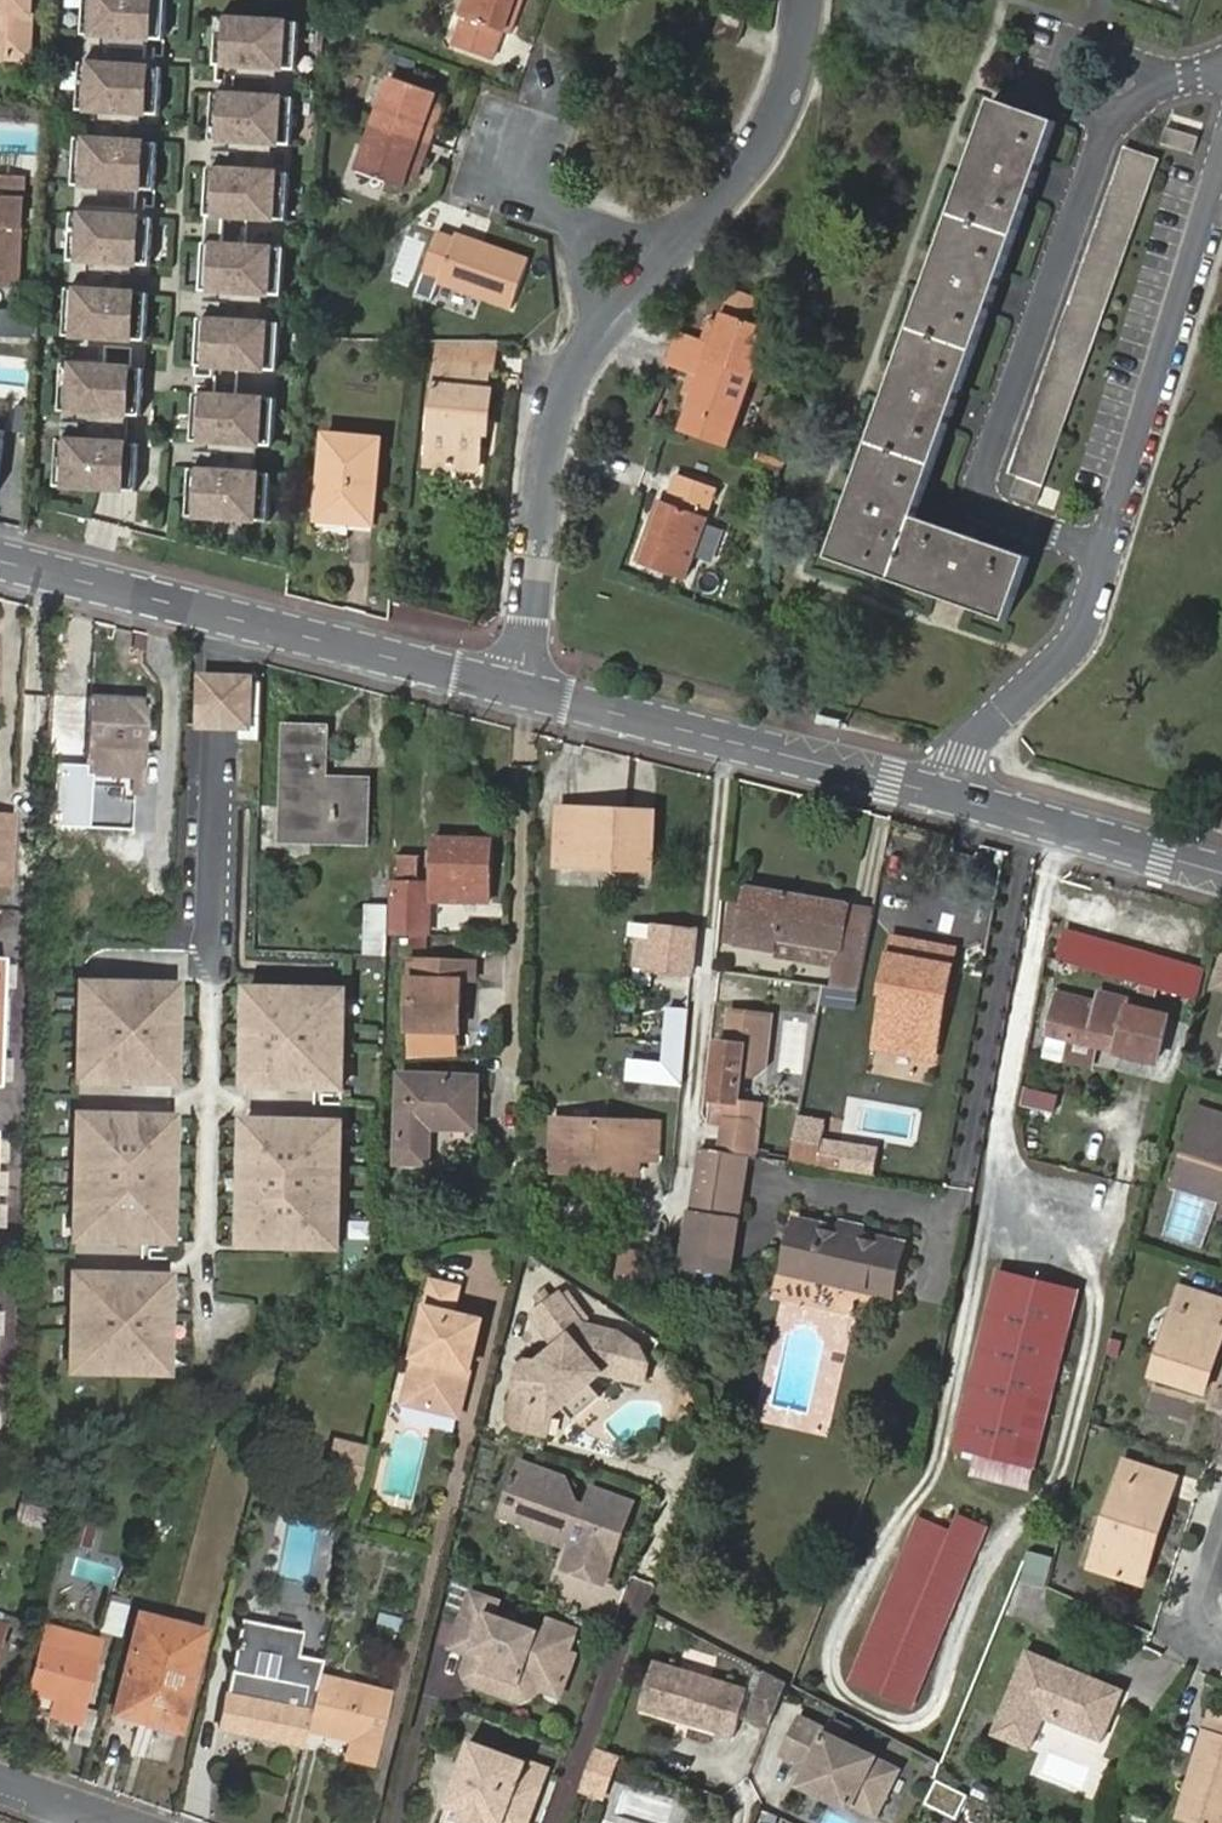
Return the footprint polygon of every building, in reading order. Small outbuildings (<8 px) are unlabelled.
[(30,63),(33,0),(0,0),(0,61),(30,63)] [(82,37),(163,41),(165,0),(84,0),(82,37)] [(460,15),(462,16),(452,44),(492,59),(502,31),(510,34),(522,0),(465,0),(460,15)] [(299,21),(218,17),(215,64),(296,69),(299,21)] [(748,27),(724,18),(716,39),(739,49),(748,27)] [(159,116),(162,69),(81,64),(78,112),(97,113),(141,115),(159,116)] [(390,77),(372,125),(430,146),(436,131),(426,127),(432,107),(437,94),(390,77)] [(292,144),(294,97),(214,92),(211,140),(292,144)] [(1013,621),(1014,620),(1035,557),(923,515),(1062,125),(995,102),(836,556),(1013,621)] [(443,111),(432,107),(426,127),(436,131),(443,111)] [(140,143),(141,115),(97,113),(96,141),(140,143)] [(430,146),(372,125),(356,171),(403,189),(407,179),(414,159),(424,162),(430,146)] [(1167,129),(1163,144),(1194,152),(1198,137),(1167,129)] [(155,191),(157,144),(140,143),(96,141),(77,140),(74,187),(155,191)] [(1130,149),(1015,474),(1051,487),(1167,161),(1130,149)] [(414,159),(407,179),(417,182),(424,162),(414,159)] [(287,219),(290,172),(209,168),(207,215),(287,219)] [(19,284),(24,176),(0,175),(0,283),(19,284)] [(150,267),(153,220),(72,215),(70,263),(88,264),(132,266),(150,267)] [(437,232),(412,295),(431,302),(438,282),(511,311),(529,261),(455,233),(454,239),(437,232)] [(283,295),(286,248),(205,243),(202,290),(283,295)] [(131,294),(132,266),(88,264),(86,291),(131,294)] [(699,359),(757,380),(773,333),(750,325),(761,299),(736,289),(722,325),(715,346),(705,343),(699,359)] [(146,343),(149,295),(131,294),(86,291),(68,290),(65,338),(146,343)] [(41,313),(0,310),(0,336),(41,338),(41,313)] [(279,370),(282,322),(201,318),(198,366),(279,370)] [(715,346),(722,325),(713,321),(705,343),(715,346)] [(443,368),(464,370),(467,342),(443,342),(440,367),(443,368)] [(467,342),(464,370),(493,373),(496,343),(467,342)] [(683,435),(731,452),(757,380),(699,359),(694,375),(704,378),(697,398),(683,435)] [(142,417),(145,370),(64,366),(61,413),(77,414),(127,416),(142,417)] [(489,415),(491,392),(493,373),(464,370),(443,368),(434,468),(484,473),(487,437),(494,437),(496,415),(489,415)] [(687,395),(697,398),(704,378),(694,375),(687,395)] [(498,393),(491,392),(489,415),(496,415),(498,393)] [(275,445),(277,398),(197,393),(194,441),(275,445)] [(331,412),(323,497),(379,502),(386,417),(331,412)] [(126,445),(127,416),(77,414),(75,442),(126,445)] [(138,493),(140,446),(126,445),(75,442),(60,441),(57,489),(109,492),(138,493)] [(270,521),(273,473),(192,469),(190,516),(270,521)] [(662,504),(639,567),(691,585),(712,522),(710,521),(721,492),(679,478),(669,507),(662,504)] [(1018,478),(1013,494),(1037,502),(1043,486),(1018,478)] [(224,674),(200,673),(199,730),(222,730),(258,731),(258,674),(224,674)] [(149,700),(53,696),(51,766),(54,767),(53,800),(63,801),(63,793),(88,793),(89,767),(121,769),(121,776),(136,777),(135,796),(146,796),(149,700)] [(287,729),(284,812),(300,814),(299,845),(368,848),(370,784),(341,783),(341,793),(327,792),(328,781),(330,731),(287,729)] [(341,783),(328,781),(327,792),(341,793),(341,783)] [(559,810),(558,866),(653,867),(654,811),(559,810)] [(17,813),(0,812),(0,884),(13,885),(17,813)] [(300,814),(284,812),(283,844),(299,845),(300,814)] [(394,873),(393,932),(412,933),(429,934),(431,903),(490,903),(491,842),(436,841),(436,873),(419,873),(420,857),(399,856),(399,872),(394,873)] [(777,941),(837,951),(839,952),(848,903),(746,886),(741,915),(727,912),(723,941),(775,950),(777,941)] [(634,964),(690,972),(695,931),(630,921),(629,931),(638,933),(634,964)] [(1199,1000),(1207,969),(1069,930),(1061,959),(1199,1000)] [(892,938),(882,992),(887,993),(878,1041),(927,1050),(939,992),(947,993),(952,967),(911,960),(915,942),(892,938)] [(835,966),(837,951),(777,941),(775,950),(774,954),(835,966)] [(955,949),(915,942),(911,960),(952,967),(955,949)] [(413,955),(410,1029),(462,1031),(464,982),(475,982),(476,959),(413,955)] [(176,994),(80,990),(77,1087),(175,1090),(176,994)] [(1124,1027),(1163,1039),(1167,1021),(1129,1010),(1132,1001),(1101,992),(1099,1001),(1060,990),(1049,1030),(1072,1037),(1095,1044),(1117,1050),(1124,1027)] [(939,992),(927,1050),(936,1053),(947,993),(939,992)] [(345,1000),(249,996),(245,1091),(341,1096),(345,1000)] [(677,1083),(680,1056),(686,1010),(666,1008),(661,1061),(625,1058),(623,1078),(677,1083)] [(716,1041),(708,1106),(724,1108),(725,1097),(736,1099),(739,1069),(753,1070),(763,1068),(768,1015),(730,1010),(726,1042),(716,1041)] [(1157,1062),(1163,1039),(1124,1027),(1117,1050),(1157,1062)] [(1095,1044),(1072,1037),(1067,1055),(1090,1062),(1095,1044)] [(903,1073),(904,1054),(879,1052),(878,1071),(903,1073)] [(401,1077),(398,1164),(427,1166),(429,1130),(476,1132),(476,1081),(401,1077)] [(1022,1105),(1058,1111),(1062,1091),(1026,1084),(1022,1105)] [(1221,1120),(1221,1115),(1204,1108),(1180,1185),(1221,1198),(1221,1132),(1219,1131),(1221,1120)] [(791,1157),(816,1160),(822,1115),(797,1112),(791,1157)] [(554,1119),(552,1164),(593,1166),(593,1171),(635,1172),(635,1157),(655,1159),(656,1122),(554,1119)] [(175,1128),(75,1124),(70,1246),(170,1250),(175,1128)] [(342,1131),(245,1127),(240,1252),(336,1256),(342,1131)] [(748,1152),(701,1146),(693,1190),(690,1210),(737,1217),(748,1152)] [(737,1217),(690,1210),(685,1234),(733,1244),(737,1217)] [(787,1268),(897,1292),(908,1240),(866,1230),(864,1237),(845,1233),(846,1226),(798,1215),(787,1268)] [(848,1219),(846,1226),(845,1233),(864,1237),(866,1230),(868,1223),(848,1219)] [(616,1277),(651,1283),(657,1250),(622,1244),(616,1277)] [(957,1449),(983,1455),(978,1476),(1028,1489),(1079,1292),(1003,1272),(957,1449)] [(464,1365),(472,1367),(483,1320),(454,1311),(459,1288),(432,1280),(404,1402),(459,1416),(468,1382),(469,1380),(460,1377),(464,1365)] [(168,1285),(72,1281),(68,1377),(164,1381),(168,1285)] [(1182,1307),(1195,1311),(1180,1358),(1173,1355),(1167,1375),(1215,1391),(1221,1367),(1221,1296),(1189,1285),(1182,1307)] [(562,1405),(590,1384),(602,1374),(643,1385),(647,1366),(640,1348),(625,1338),(619,1335),(583,1324),(558,1293),(532,1314),(555,1343),(554,1354),(543,1361),(529,1357),(519,1363),(506,1414),(516,1429),(545,1435),(550,1416),(562,1405)] [(1195,1311),(1182,1307),(1167,1353),(1173,1355),(1180,1358),(1195,1311)] [(469,1380),(472,1367),(464,1365),(460,1377),(469,1380)] [(602,1396),(590,1384),(562,1405),(575,1420),(602,1396)] [(355,1490),(366,1446),(335,1438),(324,1482),(333,1485),(355,1490)] [(608,1585),(638,1500),(521,1458),(500,1517),(529,1527),(534,1537),(570,1549),(562,1569),(608,1585)] [(1163,1528),(1172,1531),(1188,1476),(1134,1459),(1103,1566),(1145,1579),(1163,1528)] [(30,1505),(25,1525),(55,1533),(60,1513),(30,1505)] [(77,1511),(67,1539),(91,1547),(101,1518),(77,1511)] [(920,1520),(852,1684),(911,1709),(988,1528),(959,1516),(951,1534),(920,1520)] [(1156,1582),(1172,1531),(1163,1528),(1145,1579),(1156,1582)] [(1047,1584),(1054,1554),(1027,1548),(1020,1578),(1047,1584)] [(549,1632),(496,1613),(500,1602),(472,1592),(452,1646),(469,1653),(464,1669),(469,1682),(523,1703),(533,1695),(535,1690),(557,1698),(574,1656),(567,1654),(576,1629),(553,1621),(549,1632)] [(102,1632),(119,1636),(127,1608),(110,1604),(102,1632)] [(145,1731),(171,1625),(140,1619),(116,1716),(140,1722),(138,1729),(145,1731)] [(204,1634),(171,1625),(145,1731),(156,1734),(158,1726),(180,1733),(204,1634)] [(318,1674),(320,1667),(297,1661),(303,1639),(244,1626),(220,1732),(301,1750),(301,1749),(306,1729),(311,1707),(318,1674)] [(64,1695),(83,1700),(97,1641),(43,1629),(28,1694),(62,1702),(64,1695)] [(1128,1701),(1034,1652),(992,1733),(1027,1751),(1043,1721),(1051,1718),(1053,1727),(1102,1752),(1128,1701)] [(678,1711),(676,1721),(726,1738),(742,1687),(651,1656),(634,1706),(667,1718),(671,1708),(678,1711)] [(768,1670),(748,1713),(768,1722),(788,1680),(768,1670)] [(373,1763),(390,1692),(318,1674),(311,1707),(306,1729),(351,1740),(348,1757),(373,1763)] [(82,1707),(83,1700),(64,1695),(62,1702),(82,1707)] [(667,1718),(676,1721),(678,1711),(671,1708),(667,1718)] [(825,1732),(795,1718),(779,1758),(798,1766),(803,1755),(811,1759),(801,1780),(873,1815),(895,1769),(871,1759),(872,1757),(824,1735),(825,1732)] [(1206,1769),(1217,1773),(1200,1818),(1215,1822),(1221,1822),(1221,1723),(1206,1769)] [(526,1759),(468,1739),(444,1804),(458,1810),(457,1814),(460,1822),(487,1822),(487,1820),(497,1822),(527,1822),(542,1779),(521,1771),(526,1759)] [(618,1756),(596,1745),(586,1773),(579,1790),(603,1798),(618,1756)] [(546,1766),(526,1759),(521,1771),(542,1779),(546,1766)] [(1217,1773),(1206,1769),(1190,1814),(1200,1818),(1217,1773)] [(960,1820),(972,1795),(955,1787),(943,1812),(960,1820)]
